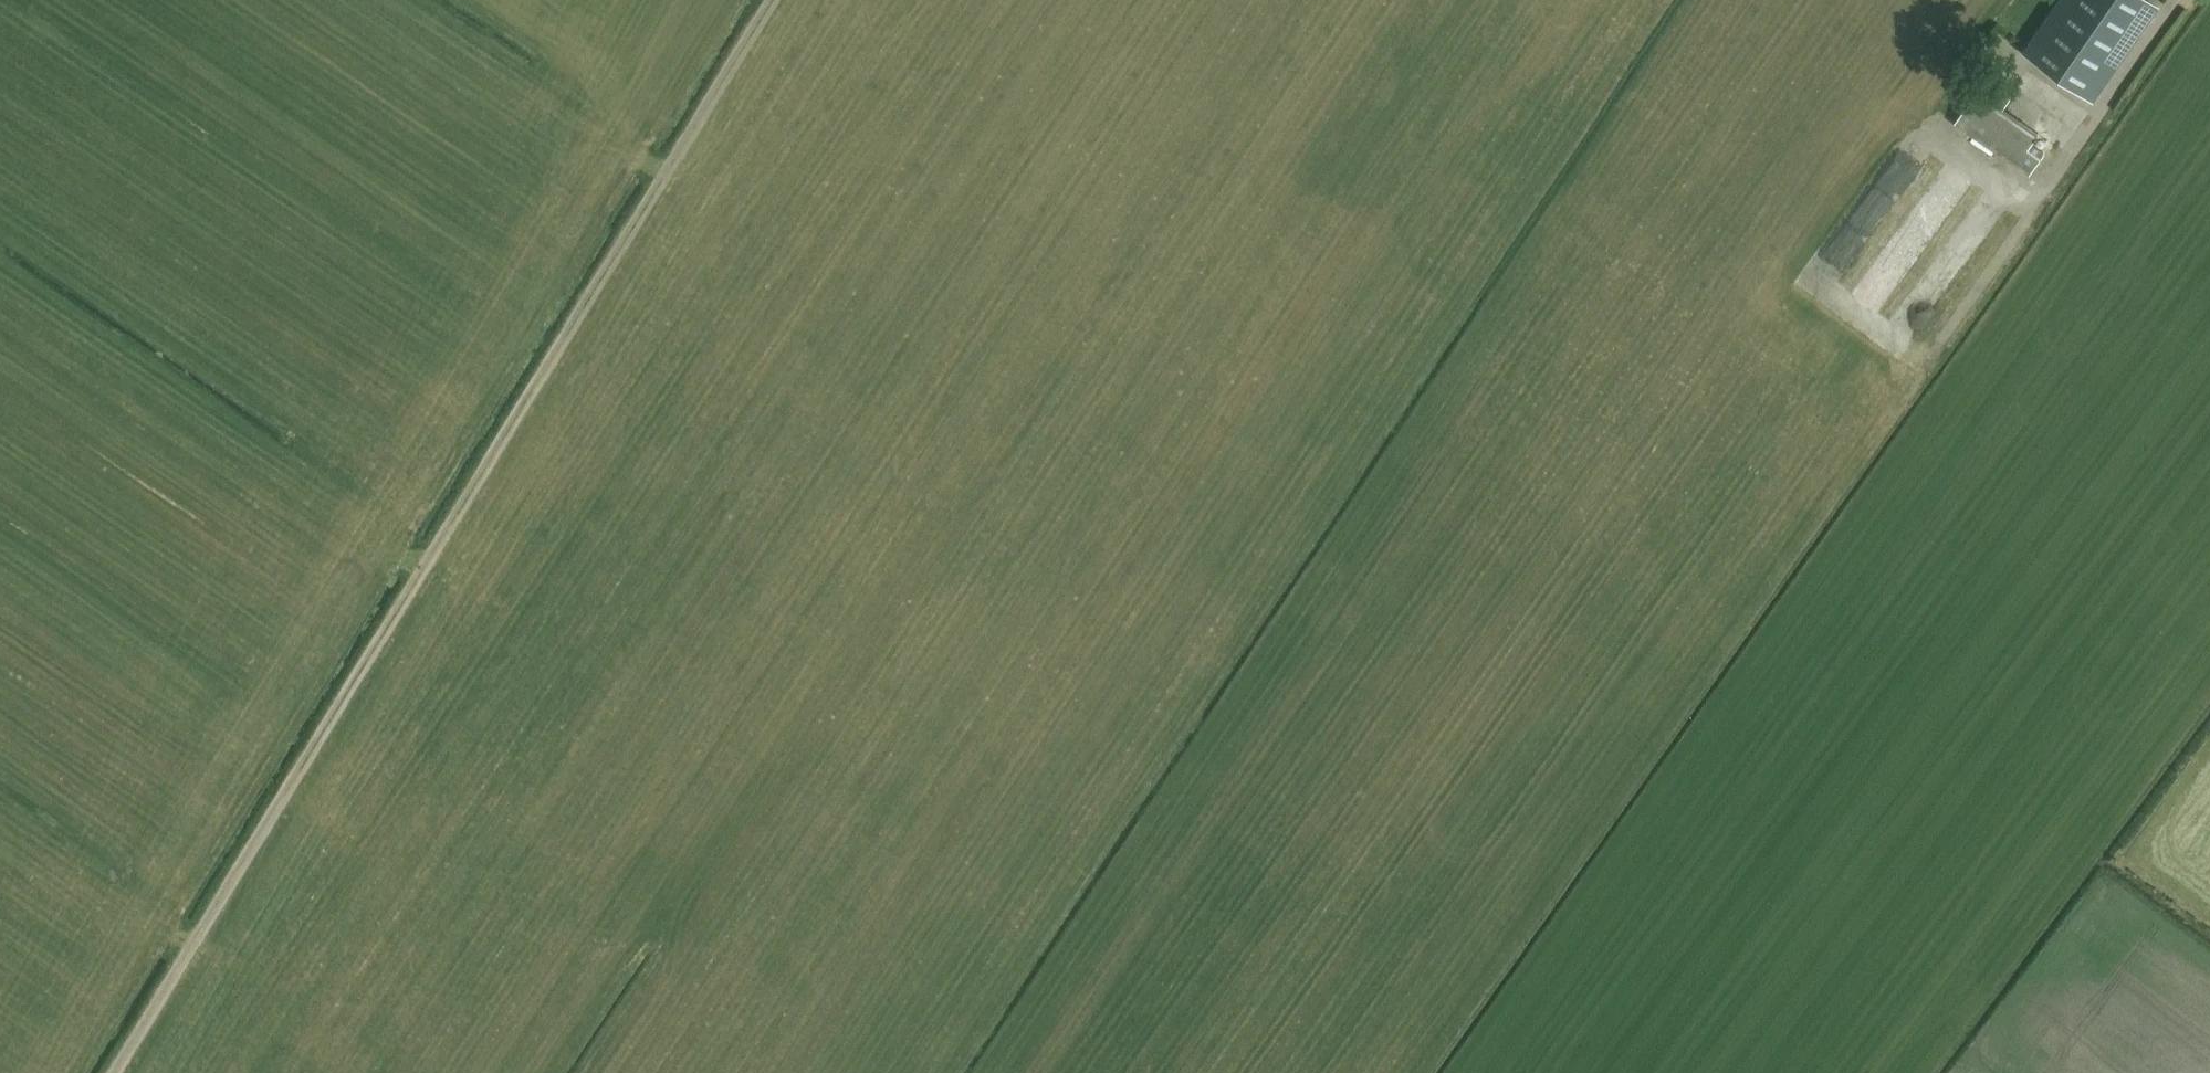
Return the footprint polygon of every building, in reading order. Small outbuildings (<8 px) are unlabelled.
[(2025,51),(2093,99),(2157,6),(2148,0),(2061,0),(2025,51)]
